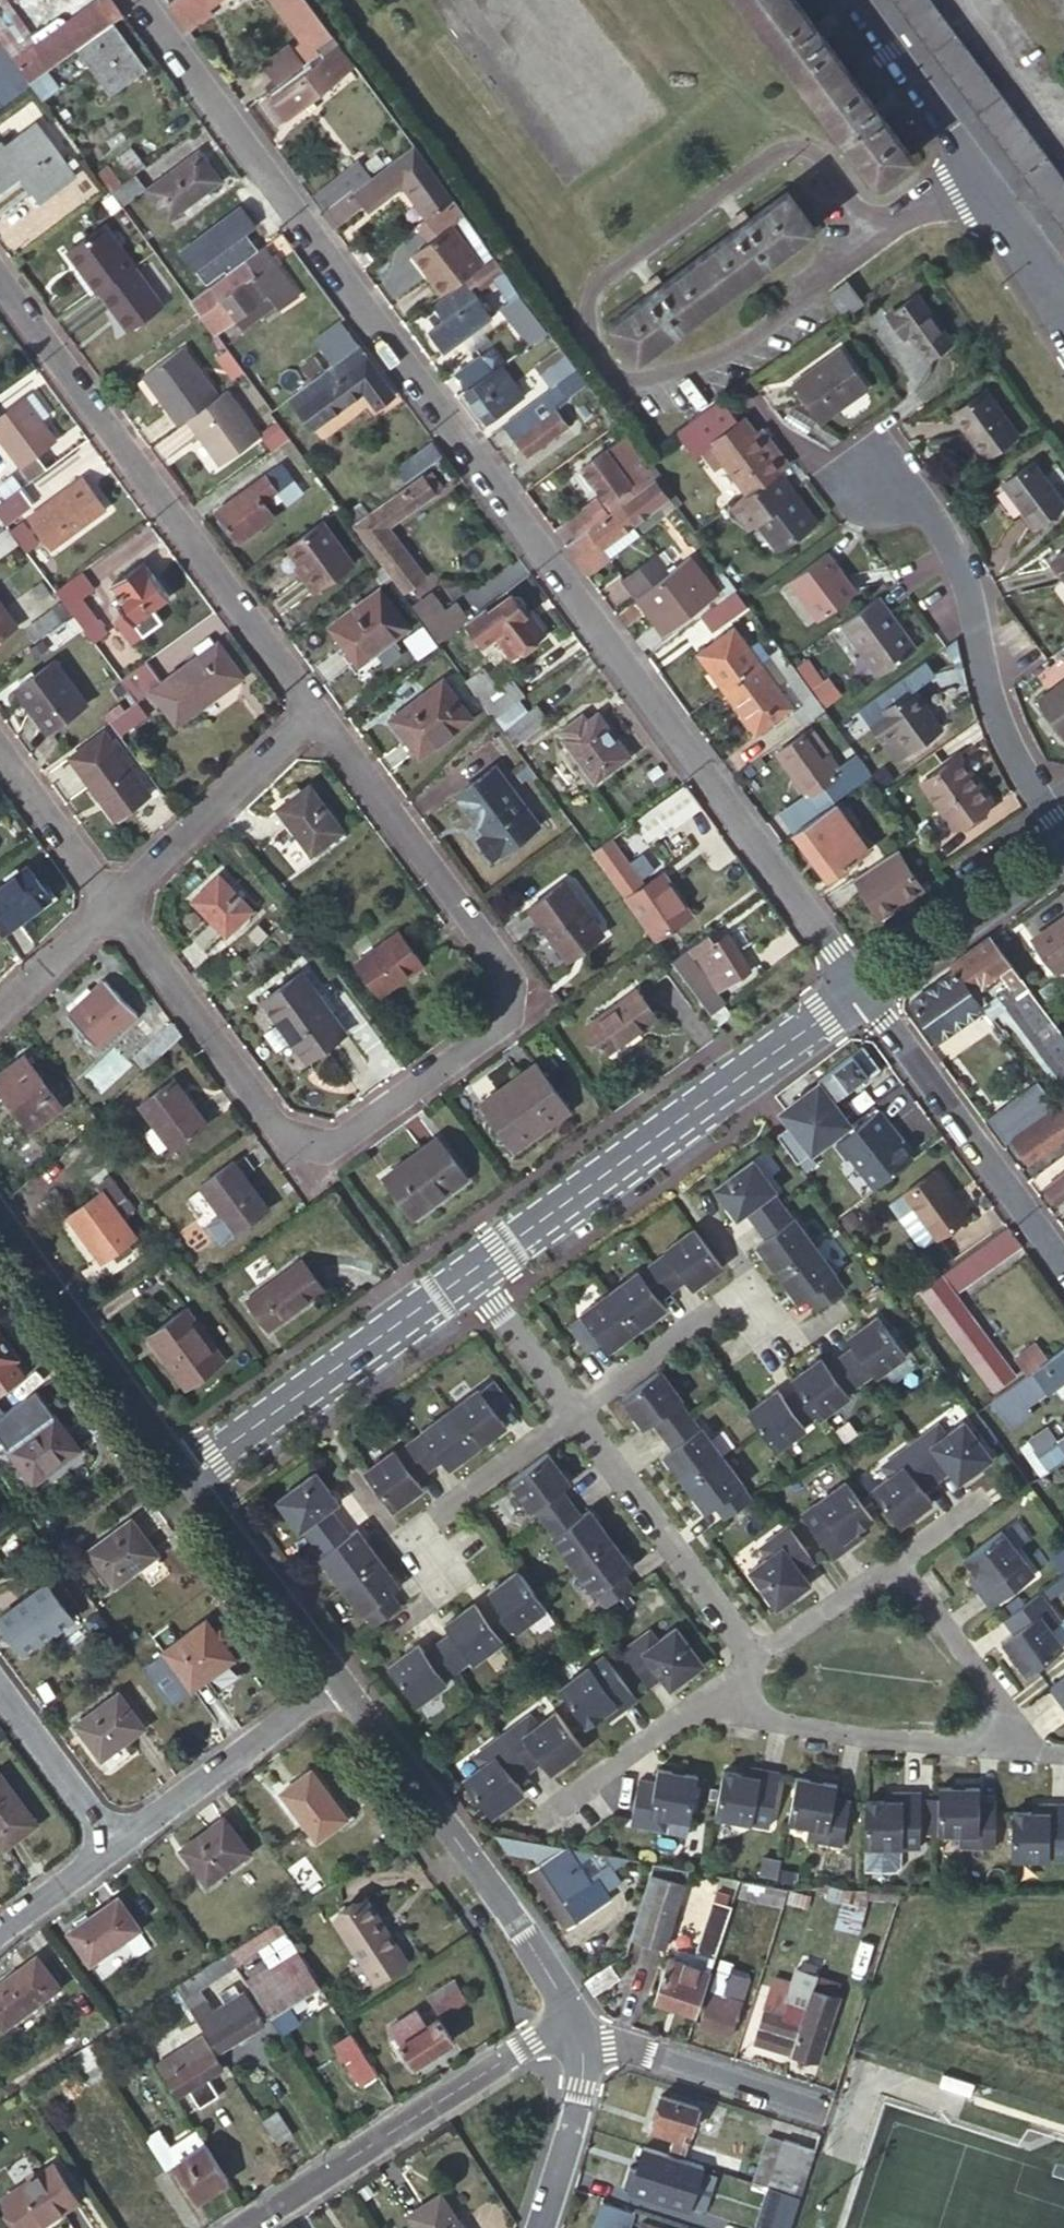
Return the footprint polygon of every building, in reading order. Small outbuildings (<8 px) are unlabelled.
[(30,81),(76,47),(112,22),(123,14),(113,0),(97,0),(67,22),(63,17),(57,16),(30,36),(3,0),(0,0),(0,40),(1,41),(30,81)] [(172,5),(189,30),(204,19),(201,15),(209,8),(220,0),(178,0),(172,5)] [(312,57),(334,40),(305,0),(270,0),(312,57)] [(910,154),(882,116),(888,111),(880,100),(874,105),(822,35),(828,31),(821,20),(814,25),(796,0),(741,0),(874,180),(910,154)] [(1063,230),(1063,180),(932,0),(894,0),(1063,230)] [(201,15),(204,19),(212,13),(209,8),(201,15)] [(112,22),(76,47),(108,92),(143,66),(112,22)] [(334,40),(312,57),(301,66),(304,70),(269,97),(286,120),(355,68),(334,40)] [(261,97),(251,105),(259,116),(269,108),(261,97)] [(77,175),(38,123),(9,144),(6,141),(0,145),(0,187),(3,191),(24,176),(43,202),(77,175)] [(452,202),(412,147),(371,178),(324,214),(335,229),(364,208),(367,211),(402,185),(406,191),(428,220),(452,202)] [(168,218),(219,181),(199,154),(149,190),(168,218)] [(360,163),(313,199),(324,214),(371,178),(360,163)] [(109,165),(97,174),(111,192),(123,183),(109,165)] [(123,183),(111,192),(121,206),(146,188),(136,174),(123,183)] [(371,217),(406,191),(402,185),(367,211),(371,217)] [(639,358),(813,230),(787,195),(749,222),(745,216),(734,225),(738,231),(663,286),(658,280),(647,289),(652,295),(613,323),(639,358)] [(464,218),(452,202),(428,220),(419,227),(431,242),(452,227),(464,218)] [(84,276),(98,296),(100,295),(136,268),(106,226),(67,253),(79,269),(82,267),(87,274),(84,276)] [(481,266),(452,227),(431,242),(419,252),(436,275),(432,278),(444,294),(481,266)] [(189,299),(199,314),(212,331),(232,317),(268,291),(276,285),(258,260),(269,253),(263,244),(189,299)] [(277,250),(271,256),(274,260),(281,254),(277,250)] [(436,275),(419,252),(415,254),(432,278),(436,275)] [(271,256),(269,253),(258,260),(276,285),(268,291),(274,299),(277,304),(296,291),(274,260),(271,256)] [(503,271),(494,260),(475,273),(484,285),(491,280),(503,271)] [(136,268),(100,295),(130,335),(165,308),(136,268)] [(503,271),(491,280),(507,302),(518,293),(503,271)] [(849,280),(829,290),(842,314),(862,303),(849,280)] [(447,352),(494,317),(468,281),(435,305),(445,320),(432,331),(447,352)] [(274,299),(268,291),(232,317),(238,325),(274,299)] [(502,306),(531,346),(548,333),(518,293),(507,302),(502,306)] [(933,359),(956,342),(921,294),(891,316),(907,337),(913,332),(933,359)] [(331,363),(360,343),(340,317),(312,337),(331,363)] [(559,383),(566,379),(578,370),(557,342),(555,344),(538,356),(545,368),(542,371),(553,388),(559,383)] [(393,388),(360,343),(331,363),(325,368),(310,378),(288,393),(312,426),(361,390),(372,404),(393,388)] [(145,380),(181,428),(189,422),(221,398),(186,349),(145,380)] [(825,420),(872,386),(845,349),(798,383),(825,420)] [(310,378),(325,368),(315,354),(301,365),(310,378)] [(468,388),(490,372),(480,357),(458,373),(468,388)] [(503,366),(467,392),(489,423),(524,397),(503,366)] [(573,389),(586,381),(578,370),(566,379),(573,389)] [(553,388),(504,424),(529,457),(570,428),(553,404),(567,394),(559,383),(553,388)] [(396,392),(393,388),(372,404),(375,408),(396,392)] [(221,398),(189,422),(224,469),(265,439),(230,391),(221,398)] [(987,456),(1016,436),(987,397),(958,417),(987,456)] [(0,413),(0,436),(31,478),(47,468),(38,456),(52,446),(47,440),(54,434),(29,400),(4,418),(0,413)] [(264,402),(268,408),(272,405),(268,400),(264,402)] [(781,473),(786,469),(748,417),(712,443),(749,496),(781,473)] [(47,440),(52,446),(59,441),(54,434),(47,440)] [(657,479),(645,461),(626,436),(581,470),(612,513),(624,504),(657,479)] [(415,477),(444,456),(434,443),(405,464),(415,477)] [(1037,462),(1007,484),(1039,527),(1063,509),(1063,500),(1037,462)] [(263,505),(292,484),(280,467),(218,513),(242,545),(274,522),(263,505)] [(74,537),(108,510),(86,479),(83,480),(75,470),(53,486),(60,496),(49,504),(74,537)] [(749,496),(735,506),(750,528),(759,523),(779,551),(818,524),(781,473),(749,496)] [(369,543),(386,530),(436,494),(435,493),(441,488),(432,474),(425,478),(423,476),(356,525),(369,543)] [(671,498),(657,479),(624,504),(638,524),(671,498)] [(366,514),(375,507),(369,499),(359,505),(366,514)] [(12,520),(22,512),(14,501),(3,509),(12,520)] [(577,538),(606,517),(596,503),(592,506),(590,504),(566,523),(577,538)] [(638,524),(624,504),(612,513),(606,517),(577,538),(566,547),(587,574),(611,557),(605,549),(638,524)] [(301,568),(319,593),(356,565),(325,525),(290,553),(301,568)] [(23,545),(12,530),(0,539),(0,562),(23,545)] [(374,551),(392,538),(386,530),(369,543),(374,551)] [(421,580),(392,538),(374,551),(404,592),(421,580)] [(1053,556),(1063,572),(1063,548),(1053,556)] [(672,571),(664,559),(659,554),(625,578),(638,597),(672,571)] [(693,556),(672,571),(638,597),(659,626),(673,617),(677,623),(720,592),(693,556)] [(820,620),(856,594),(830,557),(793,583),(820,620)] [(145,579),(153,573),(146,562),(137,569),(145,579)] [(315,596),(319,593),(301,568),(297,571),(315,596)] [(172,598),(153,573),(145,579),(137,569),(115,585),(122,596),(119,599),(128,612),(137,625),(155,611),(172,598)] [(97,591),(85,574),(58,594),(66,603),(74,615),(95,644),(108,634),(84,601),(97,591)] [(744,597),(739,591),(704,616),(713,629),(748,604),(744,597)] [(505,660),(536,637),(521,615),(525,612),(523,609),(524,603),(518,595),(513,596),(510,593),(486,612),(483,608),(468,619),(461,625),(477,646),(488,638),(505,660)] [(414,609),(438,642),(461,625),(468,619),(457,603),(447,611),(434,594),(414,609)] [(360,667),(409,633),(383,596),(371,604),(370,603),(343,622),(344,624),(334,631),(360,667)] [(19,625),(0,598),(0,639),(19,625)] [(919,650),(883,600),(844,628),(880,678),(919,650)] [(39,641),(74,615),(66,603),(29,630),(39,641)] [(165,624),(155,611),(137,625),(146,637),(165,624)] [(137,625),(128,612),(117,620),(135,644),(146,637),(137,625)] [(673,617),(659,626),(664,632),(677,623),(673,617)] [(724,691),(759,666),(733,630),(699,655),(724,691)] [(796,715),(804,726),(826,710),(792,664),(781,649),(771,657),(807,707),(796,715)] [(163,691),(145,665),(123,682),(138,702),(142,708),(154,699),(178,734),(245,685),(221,650),(163,691)] [(825,705),(838,696),(811,656),(798,664),(825,705)] [(50,733),(88,705),(57,662),(18,691),(50,733)] [(791,710),(759,666),(724,691),(756,735),(791,710)] [(477,671),(465,680),(473,691),(494,719),(518,702),(520,701),(504,679),(490,689),(477,671)] [(1040,699),(1063,735),(1063,682),(1040,699)] [(421,757),(473,720),(446,684),(395,722),(421,757)] [(911,759),(943,736),(916,697),(883,719),(909,756),(911,759)] [(148,717),(142,708),(138,702),(111,723),(122,736),(148,717)] [(503,731),(513,744),(546,719),(537,707),(503,731)] [(596,781),(632,755),(600,710),(588,718),(585,713),(562,728),(567,735),(564,737),(596,781)] [(909,756),(883,719),(871,728),(896,764),(909,756)] [(825,810),(835,802),(850,791),(825,755),(817,761),(814,756),(823,749),(810,731),(782,751),(825,810)] [(117,820),(151,794),(132,768),(136,764),(121,744),(115,747),(105,735),(74,758),(84,771),(82,772),(117,820)] [(911,759),(909,756),(896,764),(899,767),(911,759)] [(948,811),(961,830),(993,808),(963,764),(925,790),(942,815),(948,811)] [(493,833),(488,837),(481,841),(496,862),(543,829),(501,770),(461,798),(482,829),(487,825),(493,833)] [(686,782),(642,815),(655,832),(676,817),(679,821),(702,804),(686,782)] [(313,857),(345,834),(312,788),(279,810),(313,857)] [(825,810),(796,830),(829,876),(869,849),(835,802),(825,810)] [(955,834),(961,830),(948,811),(942,815),(955,834)] [(482,829),(488,837),(493,833),(487,825),(482,829)] [(658,939),(688,916),(661,880),(653,886),(649,880),(646,883),(612,837),(593,852),(658,939)] [(897,850),(853,879),(879,917),(922,888),(897,850)] [(4,934),(53,898),(31,868),(0,890),(0,928),(4,934)] [(227,936),(254,911),(221,874),(195,899),(227,936)] [(656,875),(649,880),(653,886),(661,880),(656,875)] [(570,962),(605,937),(568,887),(533,913),(570,962)] [(1030,940),(1052,970),(1063,962),(1063,914),(1030,940)] [(714,942),(708,932),(695,941),(700,951),(698,953),(721,988),(752,969),(730,933),(714,942)] [(385,999),(428,968),(403,935),(361,966),(385,999)] [(990,936),(950,964),(954,971),(979,1006),(981,1010),(991,1022),(1004,1012),(1010,1008),(1061,1076),(1063,1080),(1063,1038),(990,936)] [(672,958),(713,1013),(725,1003),(684,949),(672,958)] [(979,1006),(954,971),(908,1004),(936,1042),(981,1010),(979,1006)] [(310,1065),(349,1036),(306,976),(267,1004),(310,1065)] [(122,1029),(138,1015),(105,979),(92,991),(87,986),(66,1005),(68,1014),(97,1044),(117,1024),(122,1029)] [(609,1055),(661,1020),(641,992),(590,1029),(609,1055)] [(1010,1008),(1004,1012),(1055,1080),(1061,1076),(1010,1008)] [(180,1030),(175,1023),(153,1042),(163,1054),(183,1034),(180,1030)] [(861,1049),(818,1081),(833,1102),(869,1075),(871,1078),(879,1072),(861,1049)] [(64,1109),(25,1056),(0,1075),(0,1088),(32,1132),(64,1109)] [(520,1149),(574,1110),(541,1065),(487,1104),(520,1149)] [(178,1150),(210,1126),(176,1082),(145,1106),(178,1150)] [(1027,1090),(983,1122),(1003,1149),(1020,1136),(1047,1117),(1027,1090)] [(1055,1111),(1047,1117),(1020,1136),(1023,1140),(1015,1147),(1027,1164),(1063,1137),(1063,1104),(1055,1111)] [(879,1114),(836,1146),(847,1161),(850,1159),(873,1191),(911,1163),(887,1131),(890,1129),(879,1114)] [(416,1218),(470,1179),(441,1139),(388,1179),(416,1218)] [(236,1162),(246,1175),(258,1167),(248,1154),(236,1162)] [(747,1212),(756,1225),(783,1205),(773,1192),(776,1190),(754,1160),(716,1188),(738,1218),(747,1212)] [(238,1232),(271,1208),(246,1175),(236,1162),(204,1186),(238,1232)] [(1058,1169),(1062,1175),(1045,1187),(1047,1191),(1044,1194),(1050,1203),(1055,1202),(1058,1205),(1063,1200),(1063,1164),(1058,1169)] [(922,1247),(936,1239),(967,1216),(934,1172),(903,1195),(913,1209),(898,1220),(917,1247),(922,1247)] [(105,1263),(138,1239),(122,1219),(135,1209),(111,1178),(98,1188),(104,1195),(72,1220),(105,1263)] [(913,1209),(903,1195),(887,1205),(898,1220),(913,1209)] [(792,1219),(783,1205),(756,1225),(766,1238),(757,1245),(778,1274),(816,1246),(794,1217),(792,1219)] [(668,1253),(655,1262),(675,1289),(688,1279),(694,1288),(724,1266),(696,1228),(666,1250),(668,1253)] [(1021,1248),(1007,1230),(940,1278),(941,1281),(923,1296),(958,1345),(952,1350),(963,1364),(968,1359),(993,1392),(1012,1378),(954,1297),(1021,1248)] [(837,1275),(816,1246),(778,1274),(800,1303),(808,1296),(818,1310),(845,1290),(835,1277),(837,1275)] [(640,1271),(611,1292),(639,1329),(667,1308),(660,1299),(675,1289),(655,1262),(641,1273),(640,1271)] [(273,1329),(326,1290),(307,1263),(253,1302),(273,1329)] [(583,1316),(570,1325),(589,1352),(602,1342),(609,1351),(639,1329),(611,1292),(582,1314),(583,1316)] [(190,1388),(228,1360),(189,1310),(152,1338),(190,1388)] [(905,1353),(877,1315),(848,1336),(855,1345),(841,1354),(861,1381),(874,1371),(876,1374),(905,1353)] [(15,1386),(12,1382),(30,1369),(0,1329),(0,1396),(15,1386)] [(1032,1374),(1048,1362),(1037,1348),(1021,1360),(1032,1374)] [(1048,1362),(1032,1374),(991,1403),(1010,1429),(1034,1411),(1029,1405),(1047,1392),(1063,1379),(1063,1350),(1048,1362)] [(861,1381),(841,1354),(828,1364),(822,1355),(791,1378),(798,1386),(817,1413),(820,1416),(850,1394),(848,1391),(861,1381)] [(658,1438),(685,1419),(675,1406),(684,1399),(662,1369),(623,1397),(646,1427),(649,1425),(658,1438)] [(1063,1397),(1063,1379),(1047,1392),(1055,1404),(1063,1397)] [(479,1389),(452,1409),(479,1446),(507,1426),(500,1417),(513,1408),(494,1381),(481,1391),(479,1389)] [(817,1413),(798,1386),(785,1396),(778,1387),(749,1409),(777,1447),(806,1426),(804,1422),(817,1413)] [(424,1433),(411,1442),(430,1468),(443,1459),(449,1468),(479,1446),(452,1409),(422,1431),(424,1433)] [(80,1449),(55,1416),(15,1445),(40,1479),(80,1449)] [(724,1454),(703,1426),(695,1432),(685,1419),(658,1438),(668,1452),(666,1453),(687,1482),(724,1454)] [(940,1424),(912,1444),(938,1481),(951,1472),(959,1483),(973,1473),(980,1468),(993,1459),(966,1421),(947,1435),(940,1424)] [(1045,1477),(1063,1463),(1063,1439),(1058,1444),(1046,1428),(1022,1446),(1045,1477)] [(395,1449),(365,1471),(393,1509),(423,1487),(416,1478),(430,1468),(411,1442),(397,1452),(395,1449)] [(938,1481),(912,1444),(883,1464),(891,1475),(872,1488),(899,1526),(912,1516),(919,1511),(932,1502),(925,1491),(938,1481)] [(548,1452),(509,1480),(532,1511),(535,1509),(544,1522),(571,1502),(561,1489),(570,1483),(548,1452)] [(745,1483),(724,1454),(687,1482),(708,1511),(711,1510),(720,1523),(747,1503),(737,1490),(745,1483)] [(315,1471),(277,1500),(299,1529),(302,1527),(312,1540),(338,1521),(329,1507),(337,1501),(315,1471)] [(847,1481),(802,1514),(834,1558),(854,1543),(849,1537),(859,1530),(874,1518),(847,1481)] [(571,1502),(544,1522),(554,1535),(552,1537),(573,1565),(610,1538),(589,1509),(581,1516),(571,1502)] [(157,1554),(132,1521),(92,1549),(115,1580),(118,1583),(157,1554)] [(338,1521),(312,1540),(322,1553),(319,1555),(340,1584),(378,1557),(356,1528),(348,1534),(338,1521)] [(789,1526),(761,1547),(769,1557),(750,1570),(777,1607),(789,1598),(797,1593),(810,1583),(802,1572),(815,1562),(789,1526)] [(864,1536),(859,1530),(849,1537),(854,1543),(864,1536)] [(1035,1576),(1003,1531),(965,1558),(977,1574),(984,1583),(977,1588),(991,1608),(1035,1576)] [(631,1567),(610,1538),(573,1565),(594,1595),(597,1593),(606,1606),(633,1587),(623,1573),(631,1567)] [(92,1549),(86,1554),(109,1585),(115,1580),(92,1549)] [(378,1557),(340,1584),(362,1613),(364,1612),(373,1625),(380,1620),(400,1606),(390,1592),(399,1586),(378,1557)] [(545,1608),(518,1571),(489,1592),(495,1601),(481,1611),(501,1637),(514,1627),(516,1629),(545,1608)] [(984,1583),(977,1574),(970,1579),(977,1588),(984,1583)] [(53,1630),(73,1616),(48,1582),(0,1618),(0,1621),(21,1650),(51,1628),(53,1630)] [(1061,1622),(1041,1594),(1004,1621),(1014,1634),(1003,1642),(1013,1655),(1018,1663),(1027,1675),(1063,1648),(1051,1630),(1061,1622)] [(481,1611),(475,1602),(444,1624),(451,1633),(438,1643),(457,1669),(470,1660),(472,1662),(502,1639),(501,1637),(481,1611)] [(163,1653),(168,1658),(187,1684),(192,1690),(234,1658),(223,1643),(217,1636),(206,1621),(163,1653)] [(650,1629),(622,1650),(649,1686),(662,1676),(670,1688),(683,1678),(691,1672),(703,1663),(676,1626),(658,1640),(650,1629)] [(58,1636),(53,1630),(51,1628),(21,1650),(28,1659),(58,1636)] [(221,1632),(217,1636),(223,1643),(227,1640),(221,1632)] [(444,1679),(457,1669),(438,1643),(424,1653),(418,1644),(388,1666),(416,1704),(446,1682),(444,1679)] [(604,1656),(559,1689),(586,1726),(602,1714),(612,1707),(617,1714),(636,1699),(604,1656)] [(187,1684),(168,1658),(159,1666),(177,1691),(187,1684)] [(1051,1689),(1063,1707),(1063,1679),(1051,1689)] [(146,1727),(120,1692),(78,1724),(103,1759),(146,1727)] [(617,1714),(612,1707),(602,1714),(607,1721),(617,1714)] [(502,1735),(529,1772),(542,1762),(550,1773),(563,1764),(571,1759),(583,1750),(556,1712),(538,1725),(530,1715),(502,1735)] [(463,1779),(490,1816),(503,1807),(510,1801),(523,1792),(515,1781),(529,1772),(502,1735),(474,1755),(481,1766),(463,1779)] [(755,1768),(744,1766),(742,1774),(754,1777),(755,1768)] [(674,1771),(658,1768),(655,1782),(639,1779),(630,1823),(664,1829),(667,1816),(689,1821),(698,1776),(683,1773),(674,1771)] [(779,1773),(755,1768),(754,1777),(742,1774),(723,1771),(714,1816),(769,1826),(779,1773)] [(352,1822),(312,1770),(282,1792),(322,1845),(352,1822)] [(0,1772),(0,1842),(5,1848),(38,1824),(0,1772)] [(811,1780),(797,1777),(788,1822),(810,1826),(808,1839),(842,1846),(850,1801),(834,1798),(837,1785),(821,1782),(811,1780)] [(954,1788),(939,1788),(938,1834),(961,1834),(960,1847),(995,1848),(996,1803),(980,1803),(980,1789),(964,1788),(954,1788)] [(884,1801),(865,1801),(864,1847),(920,1848),(921,1793),(896,1793),(896,1801),(884,1801)] [(884,1801),(896,1801),(896,1793),(885,1793),(884,1801)] [(1044,1805),(1044,1814),(1032,1813),(1013,1813),(1012,1859),(1063,1860),(1063,1806),(1044,1805)] [(1044,1805),(1032,1805),(1032,1813),(1044,1814),(1044,1805)] [(251,1852),(225,1817),(183,1849),(209,1884),(251,1852)] [(543,1843),(497,1834),(506,1847),(533,1852),(539,1861),(531,1868),(569,1920),(606,1893),(587,1865),(590,1851),(543,1843)] [(653,1863),(633,1936),(666,1946),(688,1869),(653,1863)] [(769,1901),(785,1907),(790,1888),(768,1885),(767,1888),(772,1890),(769,1901)] [(841,1902),(844,1890),(826,1890),(824,1895),(830,1897),(829,1899),(841,1902)] [(141,1928),(118,1898),(71,1933),(93,1963),(141,1928)] [(408,1961),(367,1899),(336,1920),(376,1982),(408,1961)] [(657,1999),(697,2012),(731,1906),(715,1901),(698,1952),(684,1947),(680,1948),(676,1951),(674,1956),(671,1955),(657,1999)] [(837,1926),(860,1928),(862,1905),(838,1903),(837,1926)] [(291,1933),(283,1918),(231,1952),(239,1966),(291,1933)] [(310,1965),(301,1949),(253,1980),(275,2014),(319,1984),(307,1966),(310,1965)] [(239,1966),(231,1952),(218,1960),(178,1987),(208,2036),(212,2034),(222,2051),(264,2025),(243,1992),(215,2009),(204,1990),(239,1966)] [(37,1956),(0,1985),(0,2025),(3,2029),(60,1986),(37,1956)] [(618,1958),(588,1979),(585,1982),(594,1995),(627,1971),(618,1958)] [(814,1974),(798,1970),(794,1983),(790,1994),(807,2000),(810,1987),(814,1974)] [(754,2041),(790,2052),(816,2060),(836,1995),(810,1987),(807,2000),(805,2005),(789,2000),(790,1994),(794,1983),(775,1977),(767,2001),(754,2041)] [(468,2000),(453,1980),(427,1997),(441,2018),(468,2000)] [(714,1981),(711,1989),(745,2000),(748,1993),(714,1981)] [(745,2000),(711,1989),(700,2024),(734,2035),(745,2000)] [(390,2028),(396,2036),(402,2044),(415,2065),(454,2040),(440,2019),(427,2027),(417,2011),(390,2028)] [(378,2075),(352,2034),(336,2043),(363,2085),(378,2075)] [(223,2068),(203,2036),(159,2064),(179,2096),(223,2068)] [(402,2044),(396,2036),(391,2039),(396,2047),(402,2044)] [(93,2085),(107,2076),(88,2046),(74,2055),(93,2085)] [(700,2108),(662,2096),(653,2120),(656,2121),(652,2130),(676,2138),(671,2153),(685,2156),(700,2108)] [(278,2109),(261,2120),(277,2144),(294,2133),(278,2109)] [(206,2145),(199,2133),(168,2154),(176,2165),(206,2145)] [(156,2135),(148,2140),(168,2171),(176,2165),(168,2154),(156,2135)] [(769,2187),(784,2140),(768,2135),(753,2182),(769,2187)] [(801,2197),(816,2150),(784,2140),(769,2187),(801,2197)] [(199,2202),(229,2181),(206,2145),(176,2165),(199,2202)] [(644,2158),(610,2147),(594,2196),(628,2207),(644,2158)] [(55,2165),(5,2197),(25,2227),(37,2227),(79,2200),(55,2165)] [(791,2227),(801,2197),(769,2187),(760,2217),(791,2227)] [(443,2196),(411,2217),(418,2227),(464,2227),(443,2196)]
